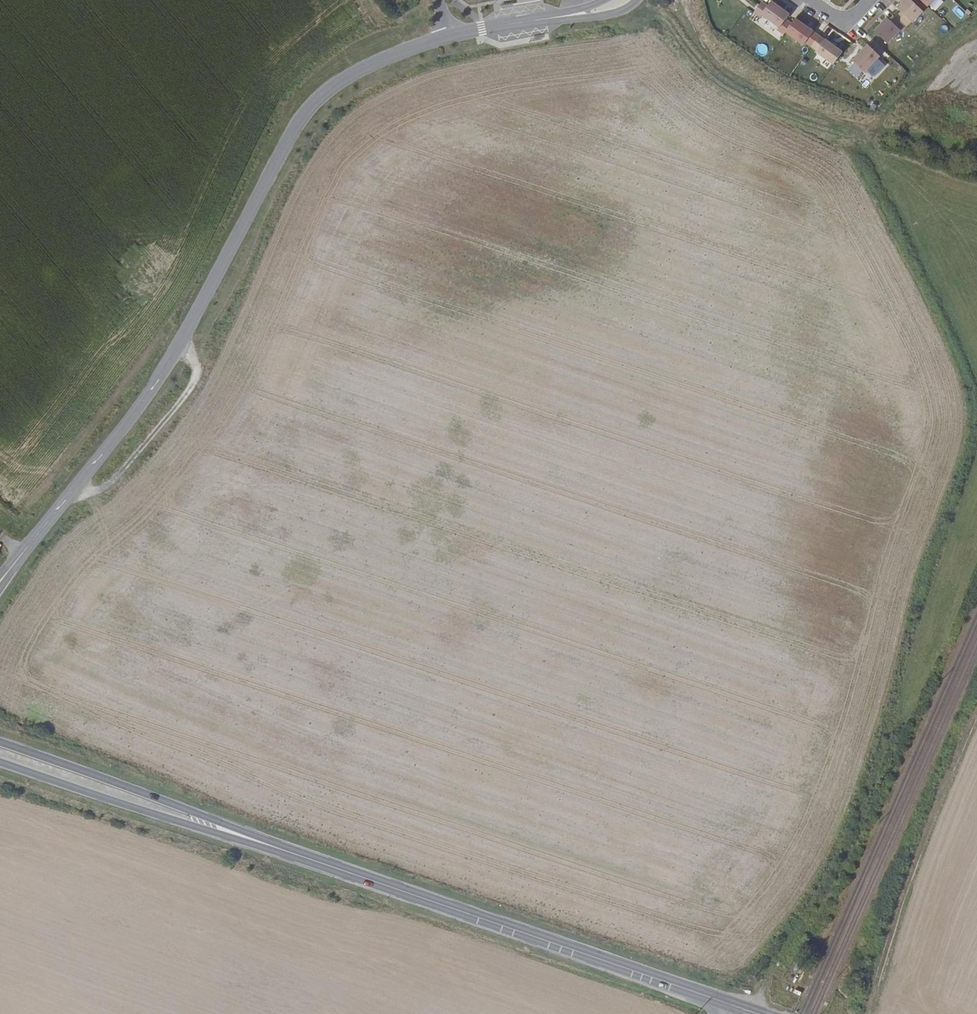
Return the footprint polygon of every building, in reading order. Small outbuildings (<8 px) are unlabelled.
[(412,0),(400,0),(389,8),(394,15),(412,0)] [(910,0),(903,0),(896,8),(900,12),(891,22),(886,18),(873,32),(886,44),(899,30),(900,31),(910,21),(911,22),(922,11),(910,0)] [(789,15),(770,2),(767,7),(761,15),(779,28),(778,30),(783,34),(785,32),(791,24),(785,20),(789,15)] [(761,15),(767,7),(760,3),(753,13),(759,18),(761,15)] [(833,64),(841,53),(794,19),(791,24),(785,32),(804,46),(806,43),(816,50),(815,51),(833,64)] [(883,50),(873,41),(868,46),(867,45),(852,61),(864,72),(879,56),(878,55),(883,50)] [(800,974),(803,968),(796,964),(792,971),(800,974)]
